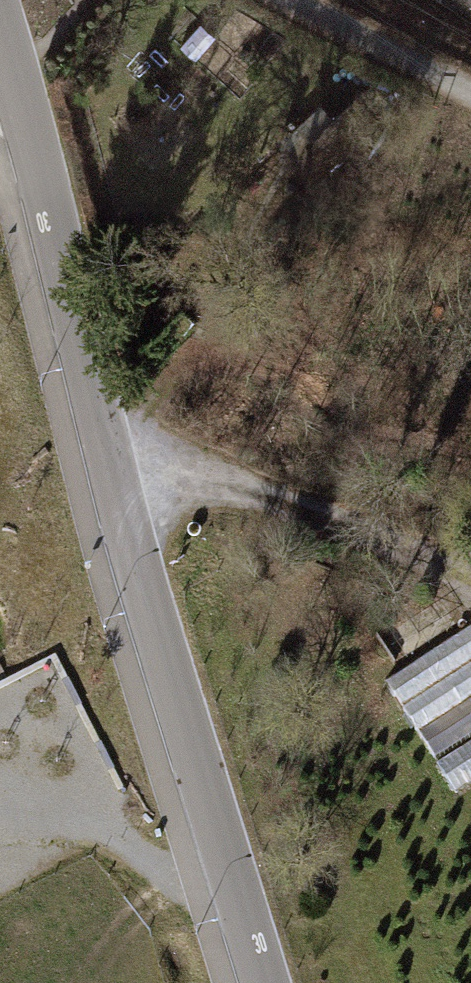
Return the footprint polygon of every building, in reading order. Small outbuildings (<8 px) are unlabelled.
[(391,675),(459,789),(470,781),(470,627),(391,675)]
